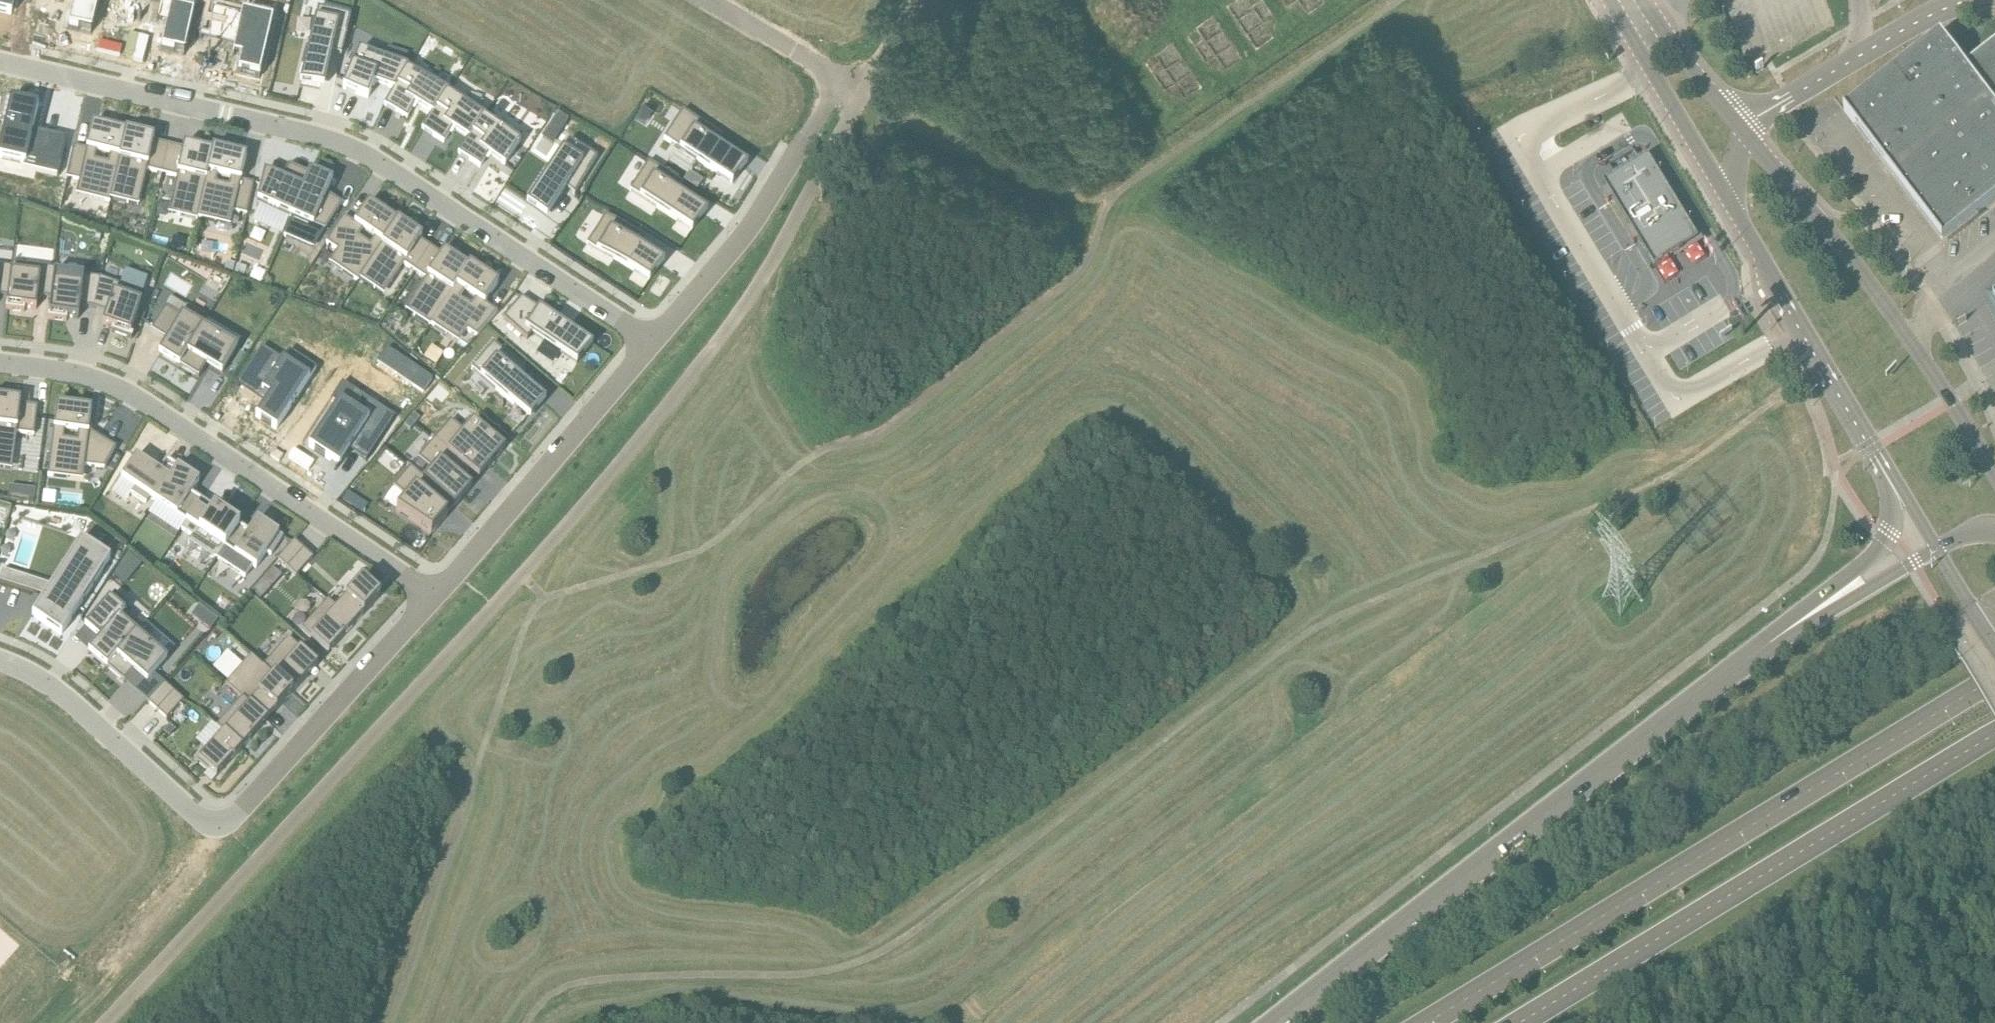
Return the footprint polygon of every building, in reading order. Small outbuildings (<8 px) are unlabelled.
[(11,15),(14,0),(0,0),(0,12),(11,15)] [(40,13),(69,20),(63,47),(87,53),(100,0),(43,0),(40,13)] [(180,75),(198,0),(143,0),(135,35),(162,42),(156,69),(180,75)] [(1256,51),(1274,39),(1265,24),(1275,18),(1263,0),(1261,0),(1252,6),(1248,0),(1237,0),(1227,7),(1256,51)] [(1325,4),(1323,0),(1282,0),(1288,9),(1298,2),(1307,16),(1325,4)] [(301,82),(300,85),(324,91),(332,56),(341,58),(350,18),(318,10),(301,82)] [(1154,12),(1146,18),(1153,28),(1161,22),(1154,12)] [(1225,72),(1243,60),(1213,16),(1195,29),(1203,40),(1193,47),(1206,65),(1216,58),(1225,72)] [(1897,179),(1991,103),(1941,38),(1844,112),(1897,179)] [(1184,100),(1202,88),(1172,44),(1154,57),(1162,68),(1152,75),(1165,93),(1174,86),(1184,100)] [(352,67),(343,92),(368,101),(374,86),(393,93),(394,93),(407,69),(408,68),(360,50),(353,67),(352,67)] [(393,93),(384,109),(407,121),(415,107),(432,116),(447,93),(448,92),(407,69),(394,93),(393,93)] [(432,116),(422,131),(444,145),(453,131),(468,141),(483,118),(484,118),(484,117),(447,93),(432,116)] [(0,141),(0,159),(23,165),(23,163),(25,154),(40,157),(39,161),(61,167),(67,141),(65,140),(64,142),(47,138),(48,136),(45,135),(45,138),(31,134),(37,109),(10,102),(0,141)] [(1897,179),(1945,242),(1994,204),(1994,108),(1991,103),(1897,179)] [(682,111),(664,139),(732,184),(732,183),(747,165),(718,146),(723,138),(682,111)] [(551,124),(562,131),(569,120),(558,113),(551,124)] [(468,141),(458,156),(480,170),(489,156),(505,166),(520,142),(484,118),(483,118),(468,141)] [(73,147),(67,178),(79,181),(94,184),(91,198),(110,203),(111,200),(110,199),(126,132),(125,132),(93,125),(86,150),(73,147)] [(126,132),(110,199),(111,200),(128,204),(132,189),(142,192),(147,171),(162,174),(168,146),(153,143),(154,138),(126,131),(125,132),(126,132)] [(529,202),(527,205),(547,218),(566,188),(575,193),(597,158),(569,140),(529,202)] [(168,146),(162,174),(177,178),(172,199),(182,202),(179,216),(197,220),(198,219),(197,219),(213,152),(212,152),(184,146),(183,150),(168,146)] [(213,152),(197,219),(198,219),(216,223),(219,208),(234,212),(246,215),(253,185),(241,182),(246,157),(213,149),(212,152),(213,152)] [(1632,229),(1628,232),(1633,241),(1634,244),(1635,244),(1639,241),(1655,268),(1673,257),(1699,241),(1690,226),(1648,158),(1604,184),(1607,189),(1608,191),(1604,193),(1608,201),(1609,202),(1610,202),(1610,201),(1613,199),(1631,228),(1632,229)] [(648,162),(630,190),(692,231),(693,229),(707,212),(678,193),(683,184),(648,162)] [(264,178),(257,207),(291,221),(292,218),(292,217),(310,176),(308,175),(288,167),(282,181),(265,173),(264,178)] [(310,176),(292,217),(292,218),(325,231),(341,207),(326,197),(327,195),(332,181),(310,172),(308,175),(310,176)] [(697,190),(703,181),(689,172),(683,181),(697,190)] [(343,218),(326,244),(337,251),(350,259),(342,272),(358,282),(360,280),(360,279),(397,222),(368,204),(354,225),(343,218)] [(606,212),(587,240),(649,281),(649,280),(665,262),(635,243),(640,235),(606,212)] [(397,222),(360,279),(360,280),(375,290),(383,277),(392,283),(404,265),(415,272),(431,248),(420,241),(422,237),(397,221),(397,222)] [(426,279),(413,298),(422,303),(414,316),(430,326),(431,325),(468,268),(467,268),(444,252),(441,255),(431,248),(415,272),(426,279)] [(235,264),(226,262),(224,270),(233,272),(235,264)] [(8,298),(6,310),(25,312),(25,308),(36,309),(38,297),(51,299),(54,273),(54,269),(12,264),(11,268),(8,298)] [(238,265),(235,272),(244,275),(247,268),(238,265)] [(468,268),(431,325),(446,335),(455,323),(467,331),(477,337),(497,313),(485,305),(498,284),(469,265),(467,268),(468,268)] [(8,298),(11,268),(0,266),(0,297),(8,298)] [(51,299),(49,319),(67,321),(67,317),(79,318),(80,307),(93,308),(100,279),(54,273),(51,299)] [(100,279),(93,308),(107,313),(103,325),(113,329),(112,332),(132,338),(133,334),(131,334),(144,294),(100,279)] [(521,298),(503,319),(527,340),(532,334),(577,364),(578,363),(593,346),(590,344),(532,305),(530,307),(522,300),(523,299),(521,298)] [(165,308),(152,330),(163,337),(164,335),(169,337),(169,338),(167,340),(159,354),(179,366),(203,327),(208,319),(187,307),(181,317),(165,308)] [(203,327),(179,366),(180,366),(199,378),(206,365),(222,374),(223,372),(237,348),(205,329),(203,327)] [(494,343),(472,369),(528,417),(530,419),(546,401),(519,378),(525,370),(494,343)] [(262,348),(241,380),(269,397),(255,418),(277,432),(311,380),(262,348)] [(240,352),(232,364),(238,368),(245,356),(240,352)] [(1,454),(14,456),(17,434),(34,436),(37,408),(20,405),(21,401),(0,398),(0,465),(1,454)] [(54,429),(48,476),(68,479),(70,464),(85,466),(104,469),(116,448),(89,432),(92,410),(57,405),(54,429)] [(336,409),(306,451),(329,467),(343,447),(363,462),(387,429),(365,413),(357,424),(336,409)] [(415,423),(419,418),(414,414),(410,418),(415,423)] [(415,423),(410,418),(404,425),(410,429),(415,423)] [(435,439),(435,440),(470,470),(470,471),(479,479),(488,469),(505,449),(473,421),(464,432),(451,420),(435,439)] [(435,440),(419,458),(432,469),(424,479),(423,480),(446,499),(445,500),(455,508),(472,487),(463,479),(470,471),(470,470),(435,440)] [(159,472),(136,457),(122,479),(135,488),(131,494),(146,503),(149,498),(156,502),(178,468),(167,460),(159,472)] [(191,494),(199,481),(178,468),(156,502),(186,522),(201,500),(191,494)] [(409,469),(394,488),(407,498),(397,510),(430,537),(447,516),(437,508),(445,500),(446,499),(423,480),(424,479),(410,468),(409,469)] [(342,501),(351,507),(357,498),(348,492),(342,501)] [(186,522),(181,530),(192,536),(188,542),(213,558),(214,557),(217,559),(225,548),(239,526),(212,507),(201,500),(186,522)] [(225,548),(217,559),(245,578),(253,566),(256,569),(267,553),(271,556),(283,537),(257,520),(249,532),(239,526),(225,548)] [(35,612),(32,616),(62,635),(110,560),(81,541),(79,544),(51,587),(49,591),(48,592),(44,597),(35,612)] [(277,560),(287,568),(304,550),(294,541),(277,560)] [(296,577),(313,558),(304,550),(287,568),(296,577)] [(133,555),(117,575),(129,585),(145,565),(133,555)] [(2,572),(5,573),(2,582),(0,581),(0,583),(10,586),(11,584),(15,575),(2,571),(2,572)] [(363,580),(337,609),(336,609),(354,626),(379,598),(380,597),(372,591),(373,589),(363,580)] [(260,583),(252,592),(261,600),(269,591),(260,583)] [(336,609),(337,609),(328,601),(302,629),(328,652),(329,654),(334,648),(354,626),(336,609)] [(103,607),(87,625),(102,638),(100,640),(89,652),(107,668),(137,634),(142,628),(124,612),(118,619),(103,607)] [(208,630),(216,620),(207,613),(198,623),(208,630)] [(124,682),(134,671),(147,683),(149,681),(167,660),(137,634),(107,668),(124,682)] [(263,667),(292,694),(308,676),(318,666),(308,657),(288,639),(263,667)] [(250,655),(225,683),(238,694),(242,698),(258,713),(258,712),(268,721),(276,711),(292,694),(263,667),(250,655)] [(148,702),(157,711),(174,693),(165,684),(148,702)] [(183,701),(174,693),(157,711),(167,720),(183,701)] [(258,713),(242,698),(216,727),(224,733),(242,749),(263,726),(268,721),(258,712),(258,713)] [(169,737),(175,730),(170,725),(164,732),(169,737)] [(198,762),(208,771),(209,770),(216,777),(218,776),(242,749),(224,733),(198,762)]
